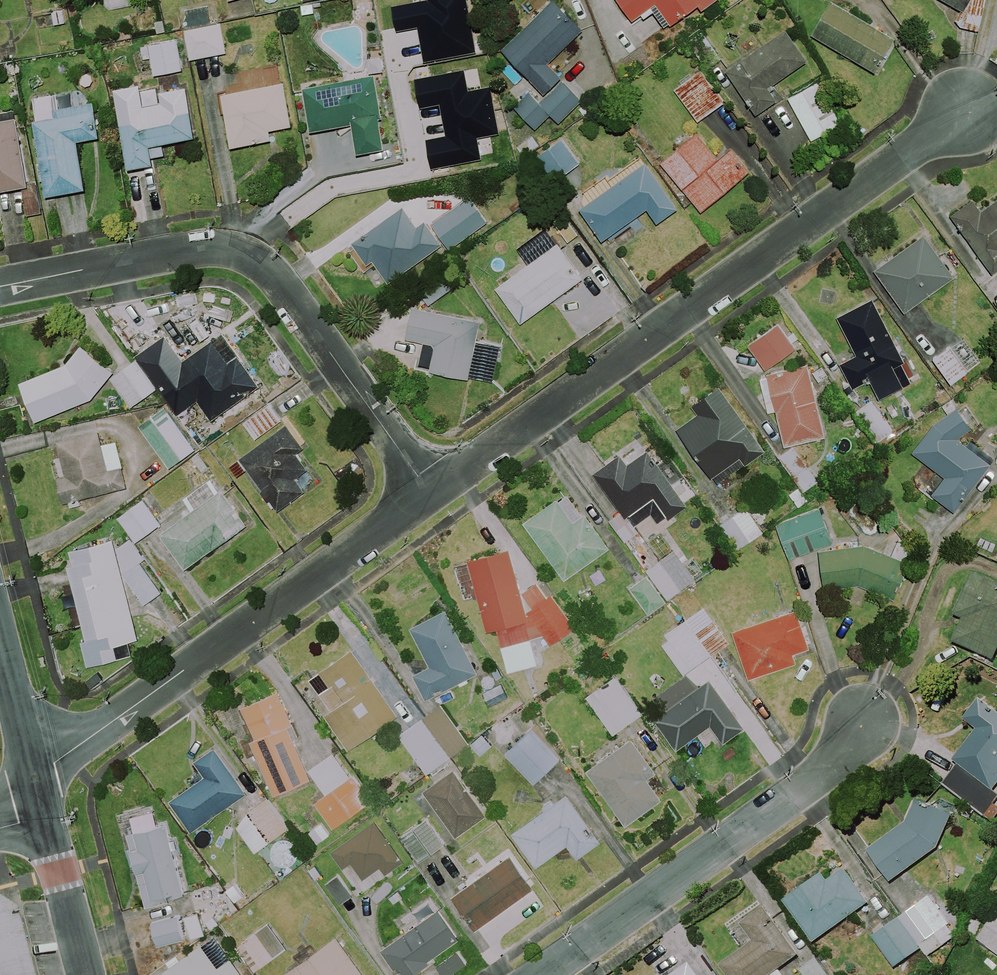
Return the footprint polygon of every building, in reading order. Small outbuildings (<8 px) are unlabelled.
[(428,58),(481,47),(471,0),(416,0),(395,4),(400,29),(421,24),(428,58)] [(563,0),(553,0),(506,46),(549,90),(567,73),(553,60),(588,25),(563,0)] [(637,17),(648,10),(650,14),(659,7),(670,22),(675,19),(677,21),(705,1),(708,6),(716,0),(625,0),(637,17)] [(840,0),(834,0),(816,32),(881,68),(900,33),(840,0)] [(963,13),(970,0),(940,0),(963,13)] [(229,51),(223,21),(188,27),(194,58),(229,51)] [(784,96),(777,86),(781,84),(779,81),(815,56),(792,24),(730,68),(761,111),(784,96)] [(185,67),(179,37),(142,45),(145,57),(154,56),(157,73),(185,67)] [(472,87),(468,66),(418,77),(424,106),(443,102),(450,132),(431,136),(437,165),(486,155),(482,135),(504,130),(494,83),(472,87)] [(730,98),(706,66),(678,86),(702,118),(730,98)] [(387,114),(379,71),(307,84),(315,127),(358,119),(364,148),(391,143),(385,114),(387,114)] [(586,98),(566,78),(544,99),(533,88),(517,103),(540,126),(555,111),(564,120),(586,98)] [(296,123),(288,79),(226,90),(236,143),(276,136),(275,126),(296,123)] [(845,122),(823,80),(791,96),(814,138),(845,122)] [(148,102),(144,81),(120,86),(135,163),(161,158),(157,140),(200,132),(190,83),(164,89),(166,99),(148,102)] [(98,99),(62,106),(59,92),(35,97),(40,117),(36,118),(52,192),(92,183),(82,137),(106,133),(98,99)] [(46,208),(40,179),(34,180),(21,113),(0,117),(0,187),(25,182),(31,211),(46,208)] [(724,155),(700,129),(665,159),(707,208),(756,167),(736,144),(724,155)] [(584,161),(564,136),(539,155),(559,180),(584,161)] [(683,205),(649,159),(585,205),(608,237),(653,205),(664,219),(683,205)] [(490,220),(472,195),(434,222),(452,247),(490,220)] [(986,207),(978,196),(955,212),(996,269),(996,199),(986,207)] [(421,222),(407,203),(355,240),(371,262),(377,258),(392,280),(446,242),(429,217),(421,222)] [(959,274),(929,232),(879,267),(909,310),(959,274)] [(588,275),(562,239),(500,284),(526,320),(588,275)] [(456,285),(445,269),(421,286),(432,302),(456,285)] [(920,377),(877,295),(841,314),(861,352),(845,360),(858,386),(875,377),(884,395),(920,377)] [(435,364),(434,368),(493,379),(498,355),(479,351),(485,319),(416,305),(410,335),(428,339),(423,362),(435,364)] [(800,346),(782,321),(752,343),(770,368),(800,346)] [(187,358),(169,332),(140,353),(182,412),(201,398),(215,418),(264,383),(243,352),(232,360),(216,337),(187,358)] [(986,358),(969,334),(938,356),(956,380),(986,358)] [(118,369),(85,342),(69,361),(23,380),(39,419),(96,396),(118,369)] [(138,358),(113,376),(134,405),(159,387),(138,358)] [(830,434),(812,361),(772,371),(772,374),(764,376),(772,410),(780,408),(789,444),(830,434)] [(771,448),(724,383),(696,403),(702,411),(681,426),(717,475),(718,474),(722,481),(749,461),(750,463),(771,448)] [(896,429),(874,398),(858,409),(880,440),(896,429)] [(246,420),(258,437),(285,418),(273,401),(246,420)] [(198,447),(168,404),(142,423),(172,465),(198,447)] [(977,425),(962,404),(939,421),(917,450),(949,474),(936,491),(960,509),(996,461),(963,436),(977,425)] [(309,444),(291,420),(243,456),(266,487),(263,489),(271,500),(274,498),(282,508),(309,488),(300,475),(312,466),(300,450),(309,444)] [(67,500),(131,485),(120,438),(105,442),(102,428),(60,438),(69,473),(61,475),(67,500)] [(797,445),(782,456),(807,489),(821,478),(797,445)] [(643,530),(631,514),(634,513),(641,522),(656,512),(662,520),(672,513),(674,516),(693,503),(652,447),(632,462),(624,451),(597,471),(625,509),(613,518),(629,540),(643,530)] [(223,488),(214,476),(186,496),(195,508),(163,530),(189,566),(251,522),(225,487),(223,488)] [(802,485),(792,493),(802,505),(812,498),(802,485)] [(615,546),(590,510),(578,518),(562,496),(527,520),(569,578),(615,546)] [(164,522),(146,497),(121,515),(139,540),(164,522)] [(767,530),(749,504),(721,524),(739,550),(767,530)] [(838,539),(824,505),(781,522),(794,556),(838,539)] [(142,636),(116,536),(73,547),(77,562),(71,563),(91,637),(85,639),(92,663),(123,655),(120,642),(142,636)] [(914,559),(868,541),(824,547),(829,586),(864,582),(900,596),(914,559)] [(531,610),(513,546),(471,558),(491,629),(501,627),(511,671),(541,662),(534,637),(547,633),(554,643),(579,625),(555,592),(551,595),(540,580),(526,590),(536,606),(531,610)] [(700,578),(678,547),(650,567),(671,598),(700,578)] [(167,588),(146,559),(126,573),(147,602),(167,588)] [(976,567),(957,609),(966,613),(955,636),(996,655),(996,576),(976,567)] [(669,600),(650,573),(632,586),(651,613),(669,600)] [(733,641),(708,604),(662,636),(687,673),(733,641)] [(483,672),(450,606),(414,624),(434,664),(417,672),(430,698),(483,672)] [(815,646),(801,608),(737,630),(754,677),(801,661),(798,651),(815,646)] [(403,713),(356,646),(312,677),(335,708),(328,713),(353,747),(403,713)] [(657,696),(667,710),(658,716),(681,748),(715,723),(728,741),(750,725),(714,676),(701,686),(690,672),(657,696)] [(645,712),(618,675),(589,696),(616,733),(645,712)] [(484,693),(491,706),(509,697),(502,683),(484,693)] [(297,722),(282,689),(246,705),(260,736),(254,738),(277,792),(315,776),(292,723),(297,722)] [(982,692),(966,713),(980,724),(956,755),(962,759),(945,780),(987,812),(996,799),(996,786),(996,785),(996,704),(982,692)] [(426,715),(455,755),(473,742),(444,702),(426,715)] [(455,755),(426,715),(402,733),(430,772),(455,755)] [(565,757),(536,727),(510,752),(539,782),(565,757)] [(661,770),(636,736),(590,769),(631,823),(667,797),(652,777),(661,770)] [(251,791),(219,744),(198,759),(208,774),(173,798),(195,829),(251,791)] [(319,800),(337,826),(375,800),(356,773),(355,774),(338,749),(313,767),(330,792),(319,800)] [(490,814),(457,767),(426,789),(459,836),(490,814)] [(605,839),(570,791),(516,831),(541,865),(572,843),(582,856),(605,839)] [(957,809),(920,792),(909,816),(870,844),(894,877),(942,843),(957,809)] [(292,825),(270,796),(251,810),(241,825),(259,850),(292,825)] [(189,891),(170,821),(162,823),(158,808),(134,815),(138,830),(130,832),(150,905),(175,898),(174,895),(189,891)] [(385,865),(390,872),(408,859),(378,818),(335,849),(347,866),(355,860),(368,877),(385,865)] [(448,843),(431,819),(405,836),(422,861),(448,843)] [(320,842),(333,833),(324,822),(312,831),(320,842)] [(539,886),(515,852),(456,894),(481,928),(539,886)] [(873,898),(848,863),(830,876),(825,868),(786,895),(817,938),(873,898)] [(329,882),(344,902),(355,894),(341,873),(329,882)] [(875,932),(897,963),(924,945),(929,953),(958,934),(950,922),(952,920),(933,892),(875,932)] [(16,903),(0,894),(0,974),(32,974),(16,903)] [(733,974),(766,974),(802,949),(767,902),(744,919),(756,936),(723,961),(733,974)] [(433,958),(464,937),(442,907),(384,948),(404,974),(414,974),(435,960),(433,958)] [(980,935),(996,948),(996,912),(980,935)] [(187,938),(181,914),(154,921),(161,945),(187,938)] [(290,947),(272,921),(245,940),(263,966),(290,947)] [(341,934),(289,970),(293,974),(370,974),(341,934)] [(204,943),(166,970),(169,974),(246,974),(233,957),(221,966),(204,943)] [(447,974),(452,974),(471,962),(462,950),(440,966),(447,974)] [(807,974),(835,974),(820,953),(801,966),(807,974)] [(692,958),(669,974),(705,974),(692,958)]
